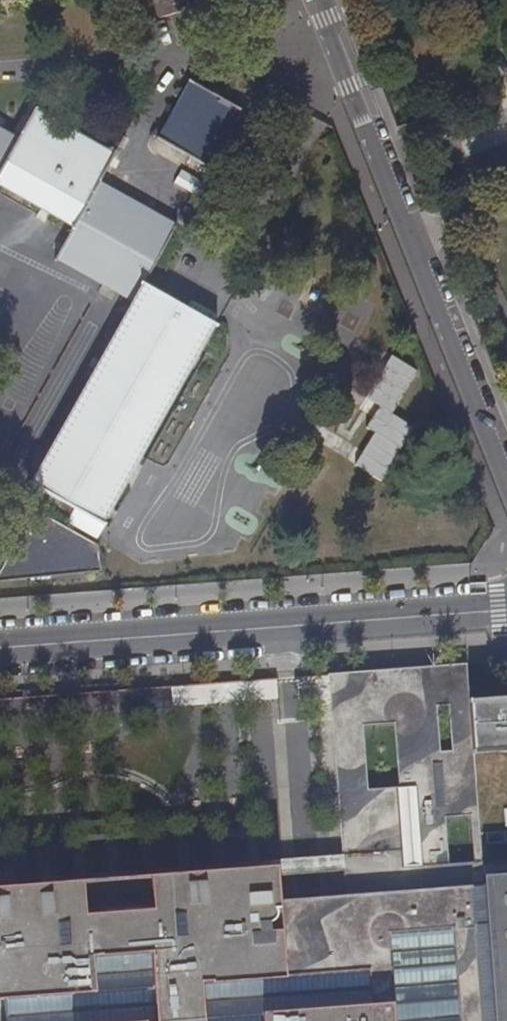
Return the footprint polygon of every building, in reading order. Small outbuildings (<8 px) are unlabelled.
[(161,19),(202,7),(200,0),(155,0),(161,19)] [(156,138),(155,140),(208,169),(240,111),(189,82),(187,85),(192,88),(162,141),(156,138)] [(100,530),(102,528),(98,525),(211,331),(214,332),(216,330),(141,286),(176,227),(173,226),(171,229),(97,185),(115,156),(112,154),(110,157),(37,114),(38,111),(36,110),(18,140),(0,129),(0,189),(71,229),(52,262),(54,263),(56,261),(131,304),(26,484),(22,481),(20,484),(23,486),(50,501),(100,530)] [(419,370),(392,355),(368,397),(380,405),(366,430),(374,435),(355,467),(382,482),(415,425),(395,413),(419,370)] [(23,486),(0,527),(0,556),(4,548),(7,550),(16,534),(13,533),(26,511),(40,519),(50,501),(23,486)] [(88,547),(40,519),(26,511),(13,533),(16,534),(7,550),(4,548),(0,556),(0,578),(17,576),(18,580),(91,573),(88,547)] [(276,700),(275,681),(170,684),(171,703),(276,700)] [(470,703),(485,896),(495,1020),(506,1020),(506,701),(470,703)] [(0,906),(0,1003),(6,1002),(8,1020),(495,1020),(485,896),(283,911),(276,884),(0,906)]
